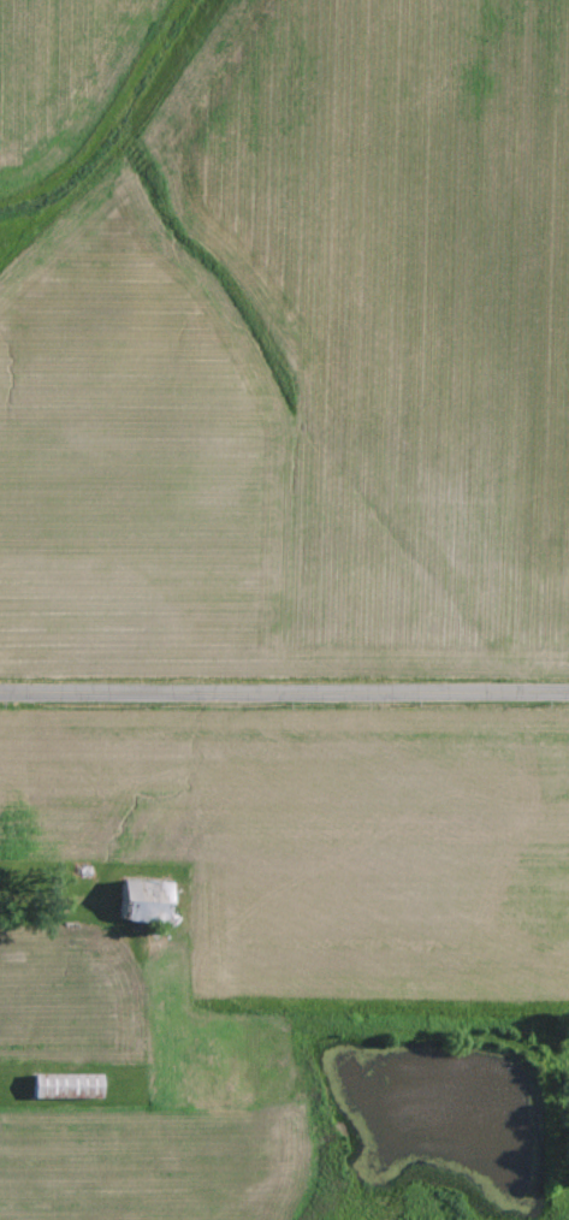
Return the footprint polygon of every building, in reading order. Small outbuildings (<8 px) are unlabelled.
[(170,883),(121,882),(120,922),(170,922),(170,883)] [(33,1075),(33,1098),(101,1099),(101,1076),(33,1075)]
